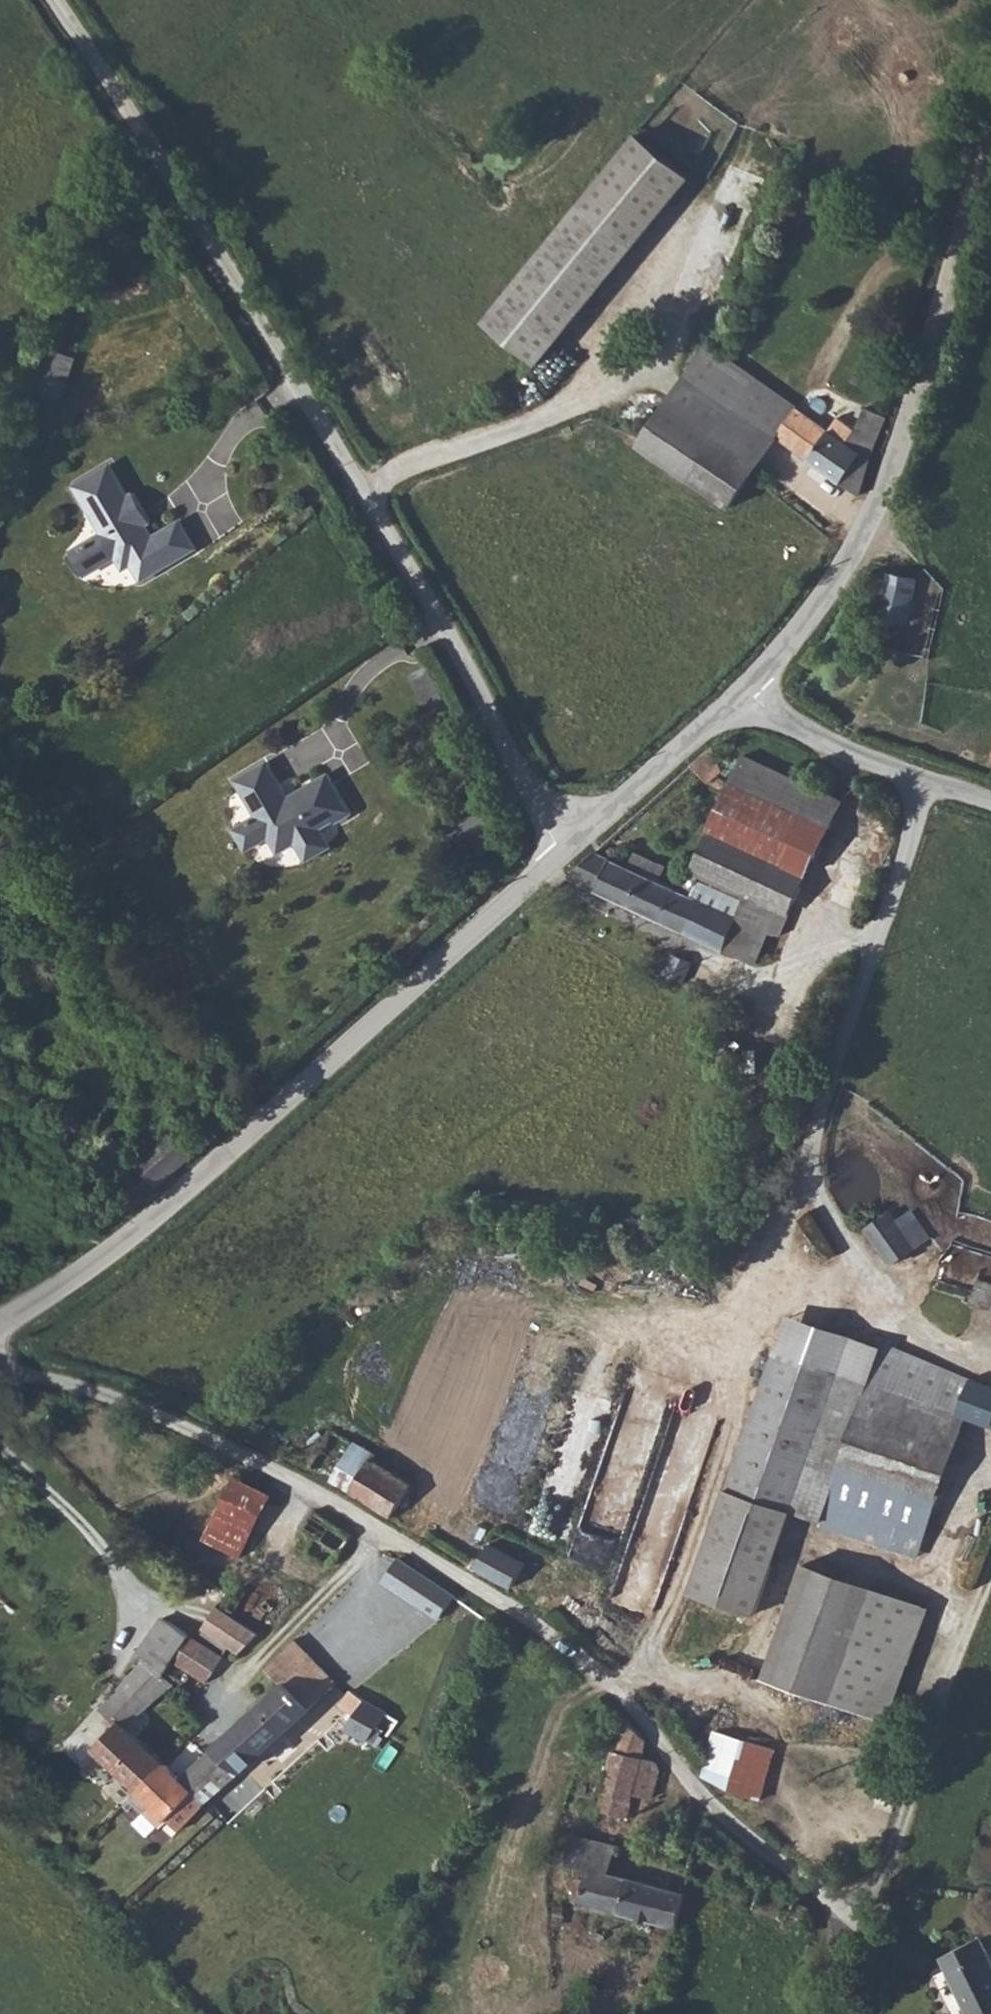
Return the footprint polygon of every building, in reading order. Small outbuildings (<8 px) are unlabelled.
[(488,319),(540,362),(688,179),(635,137),(488,319)] [(729,193),(753,205),(765,180),(741,169),(729,193)] [(768,428),(741,408),(763,378),(711,341),(641,443),(692,477),(734,506),(784,439),(768,428)] [(34,403),(59,411),(77,355),(52,347),(34,403)] [(763,378),(741,408),(768,428),(789,398),(763,378)] [(864,497),(891,419),(869,409),(860,429),(851,444),(836,433),(789,398),(768,428),(784,439),(864,497)] [(851,444),(860,429),(846,418),(836,433),(851,444)] [(111,451),(80,469),(89,485),(84,487),(102,519),(82,530),(95,553),(114,542),(121,555),(129,551),(139,567),(194,537),(179,510),(152,525),(145,513),(145,511),(140,514),(135,505),(141,502),(131,482),(129,483),(111,451)] [(76,471),(84,487),(89,485),(80,469),(76,471)] [(141,502),(135,505),(140,514),(145,511),(145,513),(150,509),(134,480),(131,482),(141,502)] [(82,530),(69,537),(82,560),(95,553),(82,530)] [(886,579),(868,571),(862,606),(881,610),(880,617),(909,622),(920,580),(891,572),(886,579)] [(724,769),(714,744),(694,763),(709,782),(713,780),(720,783),(725,778),(720,772),(724,769)] [(783,860),(818,785),(749,754),(713,828),(783,860)] [(280,759),(249,779),(271,813),(265,816),(276,832),(281,828),(284,834),(294,849),(311,838),(314,844),(339,828),(335,823),(348,815),(350,817),(365,807),(341,769),(308,789),(311,793),(304,797),(302,793),(280,759)] [(849,799),(818,785),(783,860),(803,867),(816,873),(849,799)] [(276,832),(265,816),(249,826),(262,848),(284,834),(281,828),(276,832)] [(339,828),(314,844),(322,856),(347,841),(339,828)] [(769,899),(783,860),(713,828),(685,887),(665,879),(670,863),(640,851),(633,864),(599,849),(571,874),(732,948),(756,894),(769,899)] [(803,867),(783,860),(769,899),(785,905),(803,867)] [(732,948),(749,956),(769,899),(756,894),(732,948)] [(769,899),(749,956),(759,961),(785,905),(769,899)] [(666,971),(687,981),(696,961),(675,951),(666,971)] [(138,1156),(162,1183),(199,1151),(175,1124),(138,1156)] [(893,1207),(868,1225),(894,1262),(933,1235),(919,1216),(905,1224),(893,1207)] [(990,1307),(990,1278),(985,1276),(976,1301),(990,1307)] [(780,1337),(723,1471),(786,1499),(805,1455),(838,1467),(842,1457),(844,1451),(875,1377),(818,1352),(825,1332),(806,1325),(797,1345),(780,1337)] [(875,1377),(965,1414),(980,1377),(891,1340),(875,1377)] [(921,1470),(940,1477),(965,1414),(875,1377),(844,1451),(842,1457),(913,1486),(921,1470)] [(965,1414),(990,1425),(990,1382),(980,1377),(965,1414)] [(653,1610),(709,1438),(664,1423),(660,1438),(667,1440),(615,1597),(653,1610)] [(336,1426),(313,1463),(395,1513),(416,1484),(371,1456),(375,1451),(336,1426)] [(786,1499),(819,1513),(838,1467),(805,1455),(786,1499)] [(910,1552),(940,1477),(921,1470),(913,1486),(842,1457),(838,1467),(819,1513),(817,1516),(910,1552)] [(247,1547),(275,1487),(244,1470),(212,1530),(247,1547)] [(786,1499),(723,1471),(681,1573),(743,1599),(786,1499)] [(281,1490),(275,1487),(247,1547),(250,1549),(281,1490)] [(513,1587),(528,1560),(495,1543),(480,1568),(513,1587)] [(874,1715),(920,1606),(800,1555),(754,1665),(874,1715)] [(442,1618),(446,1613),(460,1594),(403,1556),(387,1578),(442,1618)] [(297,1638),(341,1682),(396,1629),(355,1584),(297,1638)] [(456,1622),(473,1602),(460,1594),(446,1613),(456,1622)] [(261,1632),(220,1605),(205,1625),(235,1646),(243,1652),(261,1632)] [(141,1651),(148,1658),(163,1672),(169,1665),(193,1633),(166,1614),(141,1651)] [(228,1656),(193,1633),(169,1665),(187,1683),(197,1671),(213,1681),(228,1656)] [(195,1785),(209,1799),(341,1682),(297,1638),(271,1662),(287,1681),(199,1763),(186,1775),(195,1785)] [(96,1747),(140,1790),(169,1760),(128,1722),(175,1683),(163,1672),(148,1658),(103,1707),(118,1722),(96,1747)] [(392,1734),(403,1719),(392,1712),(398,1703),(394,1696),(371,1682),(361,1694),(354,1690),(345,1704),(348,1706),(337,1720),(366,1739),(377,1726),(392,1734)] [(652,1741),(632,1719),(614,1761),(601,1808),(628,1818),(638,1793),(656,1798),(665,1768),(658,1758),(649,1754),(652,1741)] [(743,1756),(735,1786),(761,1797),(778,1748),(751,1738),(743,1756)] [(140,1790),(131,1799),(162,1825),(195,1785),(186,1775),(169,1760),(140,1790)] [(195,1785),(162,1825),(174,1836),(209,1799),(195,1785)] [(575,1898),(679,1927),(690,1891),(675,1886),(612,1869),(619,1842),(575,1831),(567,1860),(591,1866),(588,1878),(577,1875),(574,1884),(577,1885),(575,1898)] [(957,1963),(918,1977),(925,1998),(930,2010),(939,2013),(956,2013),(958,2009),(972,2013),(974,2013),(957,1963)]
